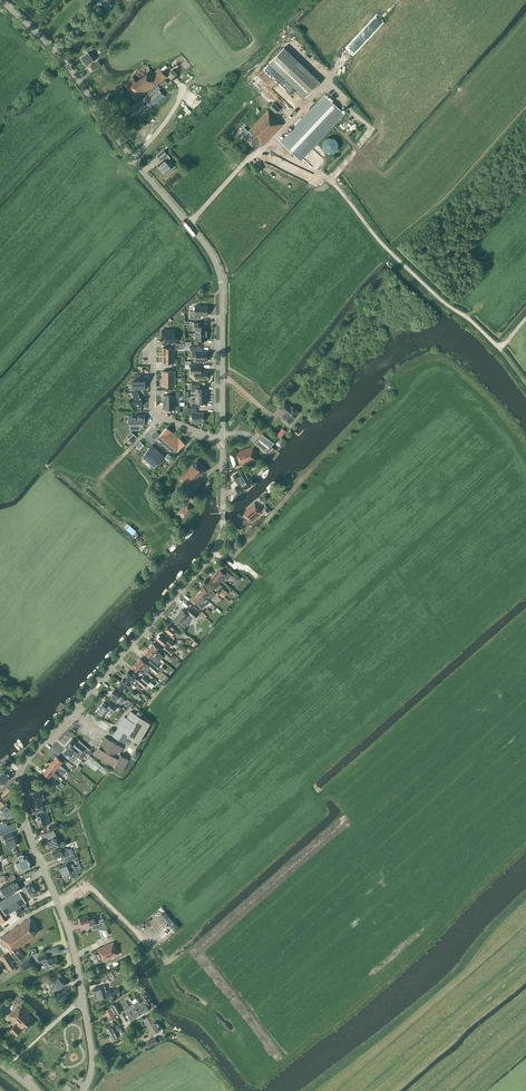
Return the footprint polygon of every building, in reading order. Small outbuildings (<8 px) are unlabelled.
[(318,84),(281,49),(269,63),(305,97),(318,84)] [(88,53),(81,58),(87,66),(92,62),(94,61),(88,53)] [(90,67),(93,71),(101,65),(98,61),(90,67)] [(152,73),(147,66),(124,83),(127,87),(126,87),(135,99),(141,95),(142,96),(166,77),(162,72),(167,67),(165,65),(160,70),(159,68),(152,73)] [(159,90),(146,101),(152,107),(165,96),(159,90)] [(274,100),(282,109),(289,102),(280,93),(274,100)] [(300,161),(340,119),(345,114),(325,95),(280,142),(300,161)] [(277,111),(279,107),(272,102),(270,105),(277,111)] [(263,146),(283,124),(268,110),(248,131),(249,132),(244,137),(248,141),(248,142),(249,144),(250,144),(251,144),(255,147),(259,143),(263,146)] [(244,135),(249,129),(245,125),(240,131),(244,135)] [(336,141),(335,139),(332,138),(330,138),(328,138),(325,139),(324,141),(323,143),(322,146),(323,148),(324,150),(326,152),(328,153),(330,153),(333,153),(335,152),(337,150),(338,148),(338,145),(338,143),(336,141)] [(163,160),(157,165),(164,174),(171,168),(166,162),(170,158),(167,154),(168,154),(164,150),(157,156),(160,160),(162,159),(163,160)] [(208,315),(207,306),(195,306),(195,311),(190,311),(190,319),(199,319),(199,315),(208,315)] [(196,327),(196,333),(207,333),(207,326),(202,326),(202,323),(194,323),(194,327),(196,327)] [(175,330),(162,330),(162,337),(165,337),(165,343),(177,342),(177,337),(175,337),(175,330)] [(207,340),(207,333),(196,333),(196,340),(194,340),(194,343),(202,343),(202,340),(207,340)] [(207,360),(207,352),(201,352),(201,347),(191,347),(191,350),(192,352),(192,356),(193,357),(196,357),(196,361),(202,361),(202,360),(207,360)] [(174,355),(161,355),(161,363),(170,363),(170,366),(177,366),(177,359),(174,359),(174,355)] [(207,379),(207,371),(201,371),(201,366),(191,366),(191,374),(195,374),(195,379),(207,379)] [(141,375),(134,375),(134,380),(132,380),(132,389),(145,389),(145,380),(141,380),(141,375)] [(195,392),(195,396),(208,396),(207,389),(200,389),(200,385),(191,385),(191,392),(195,392)] [(163,395),(163,402),(175,402),(175,398),(180,398),(180,391),(170,392),(170,395),(163,395)] [(208,403),(208,396),(195,396),(196,400),(192,400),(192,407),(200,407),(200,403),(208,403)] [(145,397),(137,397),(137,406),(145,406),(145,397)] [(296,416),(299,412),(291,406),(290,406),(284,401),(279,408),(285,413),(282,417),(290,423),(293,419),(294,419),(296,417),(296,416)] [(175,406),(175,402),(163,402),(163,409),(170,409),(170,413),(180,413),(180,406),(175,406)] [(196,413),(196,408),(188,408),(188,415),(192,415),(192,422),(204,422),(204,413),(196,413)] [(139,417),(130,417),(130,425),(131,425),(131,431),(136,431),(136,429),(143,429),(143,424),(145,424),(145,419),(139,419),(139,417)] [(158,439),(163,443),(172,433),(166,428),(160,435),(161,435),(158,439)] [(282,429),(277,435),(280,438),(285,431),(282,429)] [(178,438),(172,433),(163,443),(169,448),(178,438)] [(137,437),(133,434),(128,439),(132,443),(137,437)] [(256,443),(266,452),(274,442),(263,434),(256,443)] [(184,443),(178,438),(169,448),(174,453),(177,450),(178,450),(184,443)] [(158,450),(151,445),(141,457),(147,462),(158,450)] [(240,465),(257,460),(255,456),(256,456),(253,447),(236,452),(237,452),(230,454),(233,466),(240,465)] [(164,456),(158,450),(147,462),(154,467),(164,456)] [(207,470),(197,461),(193,464),(192,464),(179,478),(188,486),(188,485),(192,489),(203,477),(202,476),(207,470)] [(251,478),(248,479),(243,470),(233,476),(239,485),(235,487),(239,493),(254,484),(251,478)] [(244,516),(237,522),(244,529),(250,524),(263,513),(265,515),(271,510),(267,505),(261,510),(255,502),(242,514),(244,516)] [(192,508),(188,504),(185,507),(184,506),(179,512),(180,513),(179,513),(184,517),(192,508)] [(214,574),(222,581),(224,578),(227,580),(231,575),(226,571),(224,573),(218,569),(214,574)] [(219,584),(222,581),(214,574),(209,579),(215,584),(213,586),(218,591),(222,586),(219,584)] [(222,586),(218,591),(224,596),(228,591),(222,586)] [(198,592),(206,598),(208,595),(211,598),(215,593),(210,589),(208,591),(203,587),(198,592)] [(209,602),(206,598),(198,592),(194,597),(199,602),(197,604),(202,609),(206,604),(207,605),(209,602)] [(186,614),(181,610),(174,619),(180,625),(181,625),(184,628),(188,624),(184,621),(189,614),(194,619),(199,614),(191,607),(187,612),(187,613),(186,614)] [(209,614),(203,609),(200,613),(206,617),(209,614)] [(177,631),(169,624),(165,630),(171,635),(174,632),(177,635),(180,632),(177,630),(177,631)] [(168,640),(164,636),(163,637),(160,635),(157,639),(164,645),(166,643),(171,647),(175,642),(169,638),(168,640)] [(159,649),(153,644),(149,648),(161,659),(163,656),(160,654),(162,652),(159,650),(159,649)] [(163,649),(166,650),(171,655),(171,654),(173,651),(166,645),(163,649)] [(161,659),(149,648),(145,653),(151,658),(149,661),(158,668),(160,665),(157,663),(161,659)] [(171,655),(166,650),(163,653),(169,659),(172,656),(171,655)] [(141,658),(137,663),(147,672),(150,669),(148,667),(148,666),(147,664),(141,658)] [(148,673),(147,672),(137,663),(133,668),(139,673),(140,672),(142,674),(144,672),(146,675),(148,673)] [(159,670),(152,664),(148,667),(156,674),(159,670)] [(124,677),(136,687),(137,685),(132,681),(135,678),(128,673),(124,677)] [(147,684),(150,681),(144,676),(141,679),(147,684)] [(121,682),(127,687),(132,691),(131,693),(133,695),(136,691),(134,689),(136,687),(133,685),(124,677),(121,682)] [(147,684),(141,679),(139,677),(136,680),(145,688),(147,684)] [(117,686),(123,692),(124,691),(126,693),(128,692),(125,690),(127,687),(121,682),(117,686)] [(120,697),(113,691),(109,696),(117,703),(118,701),(122,704),(127,698),(122,694),(120,697)] [(95,712),(102,717),(108,710),(111,712),(112,713),(116,708),(109,702),(106,705),(103,702),(95,712)] [(120,709),(115,714),(119,717),(124,712),(120,709)] [(127,718),(124,717),(113,736),(125,744),(129,737),(138,742),(150,723),(145,720),(146,718),(138,711),(136,714),(131,711),(127,718)] [(94,755),(122,771),(129,760),(119,754),(123,748),(105,737),(94,755)] [(66,746),(68,748),(78,757),(84,762),(87,759),(89,761),(92,757),(87,753),(90,749),(81,742),(78,745),(71,740),(66,746)] [(78,757),(68,748),(63,754),(71,761),(71,760),(73,762),(78,757)] [(136,748),(131,756),(136,759),(141,751),(136,748)] [(57,757),(53,762),(64,772),(66,770),(60,764),(62,761),(57,757)] [(65,772),(65,773),(64,772),(53,762),(48,767),(53,772),(54,771),(56,769),(60,772),(60,771),(62,774),(67,778),(69,776),(65,772)] [(57,774),(54,771),(53,772),(48,767),(44,772),(49,777),(51,774),(55,777),(58,779),(60,777),(57,774)] [(5,770),(0,774),(1,774),(0,775),(0,781),(2,783),(0,785),(2,787),(4,785),(4,784),(12,777),(5,770)] [(0,795),(0,804),(2,806),(7,802),(6,801),(14,794),(8,788),(1,795),(0,795)] [(35,807),(43,805),(41,799),(45,798),(43,794),(40,795),(38,789),(30,791),(32,797),(29,798),(31,803),(33,802),(35,807)] [(14,814),(8,804),(3,807),(3,808),(1,809),(6,818),(14,814)] [(43,806),(43,805),(35,807),(37,814),(36,814),(40,826),(50,823),(47,811),(48,811),(46,804),(43,806)] [(18,829),(17,822),(7,826),(5,820),(0,822),(0,824),(0,825),(0,836),(4,835),(12,832),(18,829)] [(44,835),(47,840),(51,849),(60,845),(56,836),(54,830),(44,835)] [(6,842),(5,842),(8,849),(17,845),(14,837),(12,832),(4,835),(6,842)] [(61,848),(52,852),(55,859),(62,855),(64,858),(71,855),(67,848),(62,850),(61,848)] [(32,867),(27,856),(25,857),(22,852),(16,855),(19,861),(16,862),(17,863),(15,864),(14,865),(16,869),(18,870),(20,869),(21,873),(26,870),(32,867)] [(76,858),(74,854),(64,858),(66,862),(76,858)] [(67,863),(59,867),(63,877),(67,876),(67,877),(69,879),(70,880),(72,879),(72,878),(78,875),(73,863),(68,865),(67,863)] [(22,888),(15,878),(0,888),(6,898),(0,901),(0,905),(6,915),(22,905),(24,909),(29,906),(21,895),(26,892),(29,897),(29,898),(38,892),(31,882),(22,888)] [(81,921),(82,924),(88,922),(90,926),(97,923),(95,915),(89,917),(88,915),(80,917),(80,918),(80,919),(80,921),(81,921)] [(24,957),(18,948),(33,937),(32,936),(39,931),(30,918),(0,938),(11,953),(10,953),(11,954),(12,954),(17,961),(24,957)] [(103,961),(119,954),(113,942),(97,949),(98,950),(92,952),(96,962),(102,960),(103,961)] [(48,960),(46,955),(38,957),(39,962),(42,962),(43,963),(44,965),(45,964),(47,970),(50,969),(50,967),(59,965),(57,957),(48,960)] [(5,959),(3,956),(0,958),(9,971),(16,967),(9,957),(5,959)] [(34,964),(30,958),(20,965),(24,971),(34,964)] [(111,976),(109,972),(106,974),(107,975),(101,978),(102,981),(111,976)] [(59,989),(65,985),(60,976),(46,984),(48,988),(50,987),(53,992),(59,988),(59,989)] [(103,991),(102,986),(93,989),(96,1001),(105,998),(105,996),(106,995),(107,996),(113,995),(111,989),(103,991)] [(144,1000),(140,1003),(145,1011),(149,1009),(147,1004),(152,1001),(145,991),(140,994),(144,1000)] [(119,1001),(116,1003),(121,1012),(124,1010),(119,1001)] [(116,1003),(115,1004),(113,1005),(117,1013),(118,1015),(121,1013),(116,1003)] [(135,1006),(140,1014),(145,1011),(140,1003),(135,1006)] [(9,1016),(17,1024),(20,1028),(21,1027),(26,1032),(36,1022),(28,1013),(29,1013),(22,1006),(18,1009),(18,1008),(9,1016)] [(136,1017),(140,1014),(135,1006),(131,1009),(136,1017)] [(131,1020),(136,1017),(131,1009),(126,1012),(131,1020)] [(110,1021),(115,1018),(111,1011),(106,1014),(110,1021)] [(148,1026),(157,1020),(152,1013),(143,1019),(148,1026)] [(161,1028),(157,1020),(148,1026),(152,1033),(156,1031),(158,1035),(163,1031),(161,1028)] [(105,1027),(109,1034),(115,1031),(117,1029),(114,1022),(105,1027)] [(21,1031),(15,1025),(10,1031),(15,1036),(21,1031)] [(120,1028),(117,1029),(115,1031),(109,1034),(113,1041),(121,1037),(121,1036),(124,1035),(120,1028)] [(158,1043),(155,1037),(147,1042),(150,1047),(158,1043)]
